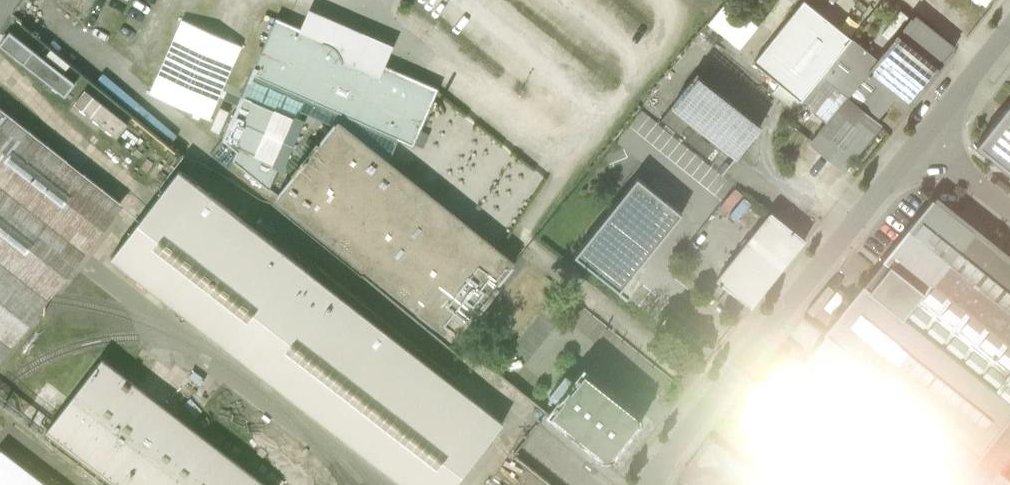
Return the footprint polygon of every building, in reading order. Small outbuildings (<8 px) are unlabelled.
[(726,2),(707,26),(730,46),(750,21),(726,2)] [(804,2),(754,64),(801,101),(851,39),(804,2)] [(479,235),(385,164),(396,140),(412,146),(435,91),(436,89),(383,66),(392,45),(384,42),(343,24),(307,9),(298,28),(276,18),(220,139),(234,151),(231,161),(266,190),(301,113),(330,125),(274,194),(453,342),(516,265),(498,250),(479,235)] [(847,102),(810,147),(820,154),(845,175),(882,129),(876,124),(894,101),(906,111),(955,51),(917,20),(868,80),(878,88),(859,111),(847,102)] [(0,44),(0,48),(63,97),(73,84),(8,33),(0,44)] [(726,150),(738,160),(763,130),(696,76),(672,106),(674,107),(661,124),(713,166),(726,150)] [(110,125),(119,111),(88,90),(78,103),(110,125)] [(987,120),(968,144),(1009,177),(1009,90),(987,120)] [(0,106),(0,355),(45,298),(121,201),(0,106)] [(806,171),(820,154),(810,147),(797,164),(806,171)] [(112,257),(403,484),(455,484),(502,424),(179,171),(112,257)] [(620,296),(682,221),(639,186),(577,261),(620,296)] [(1009,411),(1009,261),(929,197),(821,332),(974,456),(1009,411)] [(802,242),(769,217),(716,284),(752,312),(805,245),(802,242)] [(974,456),(821,332),(810,346),(801,357),(841,389),(861,406),(876,418),(954,481),(957,478),(974,456)] [(45,432),(115,484),(265,484),(102,359),(45,432)] [(833,399),(792,366),(789,370),(766,399),(748,422),(826,484),(937,484),(833,399)] [(588,381),(553,423),(605,466),(615,466),(646,429),(588,381)] [(861,406),(841,389),(836,395),(856,411),(861,406)] [(997,427),(1009,437),(1009,411),(997,427)] [(957,478),(966,484),(1009,484),(1009,437),(997,427),(974,456),(957,478)] [(0,449),(0,484),(46,484),(0,449)]
